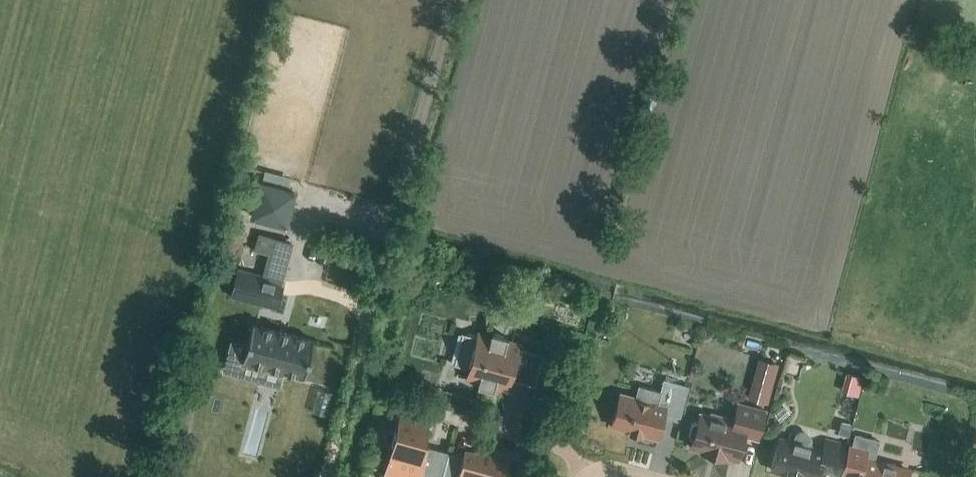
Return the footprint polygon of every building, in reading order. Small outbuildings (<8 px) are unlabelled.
[(276,308),(283,280),(238,268),(231,296),(276,308)] [(304,376),(314,340),(252,323),(242,360),(304,376)] [(489,339),(461,332),(453,364),(468,368),(465,378),(478,381),(477,386),(494,390),(495,386),(508,389),(510,379),(535,386),(543,354),(506,344),(508,337),(491,333),(489,339)] [(852,369),(849,389),(866,392),(869,372),(852,369)] [(679,420),(688,385),(664,379),(661,390),(639,384),(636,397),(620,393),(611,425),(630,431),(629,432),(641,435),(642,434),(657,438),(663,416),(679,420)] [(751,384),(747,398),(767,403),(770,390),(751,384)] [(757,439),(765,410),(738,403),(733,422),(726,420),(727,417),(711,412),(710,416),(700,413),(698,422),(696,422),(692,424),(689,434),(691,437),(694,438),(691,447),(704,451),(703,452),(724,458),(725,456),(737,460),(744,435),(757,439)] [(449,452),(422,444),(428,422),(400,414),(391,445),(393,446),(386,470),(410,476),(442,476),(449,452)] [(851,423),(842,420),(838,435),(846,438),(851,423)] [(810,438),(808,434),(804,432),(800,432),(796,434),(794,438),(793,442),(779,438),(770,469),(801,476),(816,476),(819,469),(837,474),(846,444),(826,438),(823,450),(809,446),(810,442),(810,438)] [(879,441),(856,434),(852,448),(850,447),(843,472),(857,476),(907,476),(909,470),(874,461),(879,441)] [(442,476),(503,476),(507,459),(483,453),(481,460),(449,452),(442,476)]
